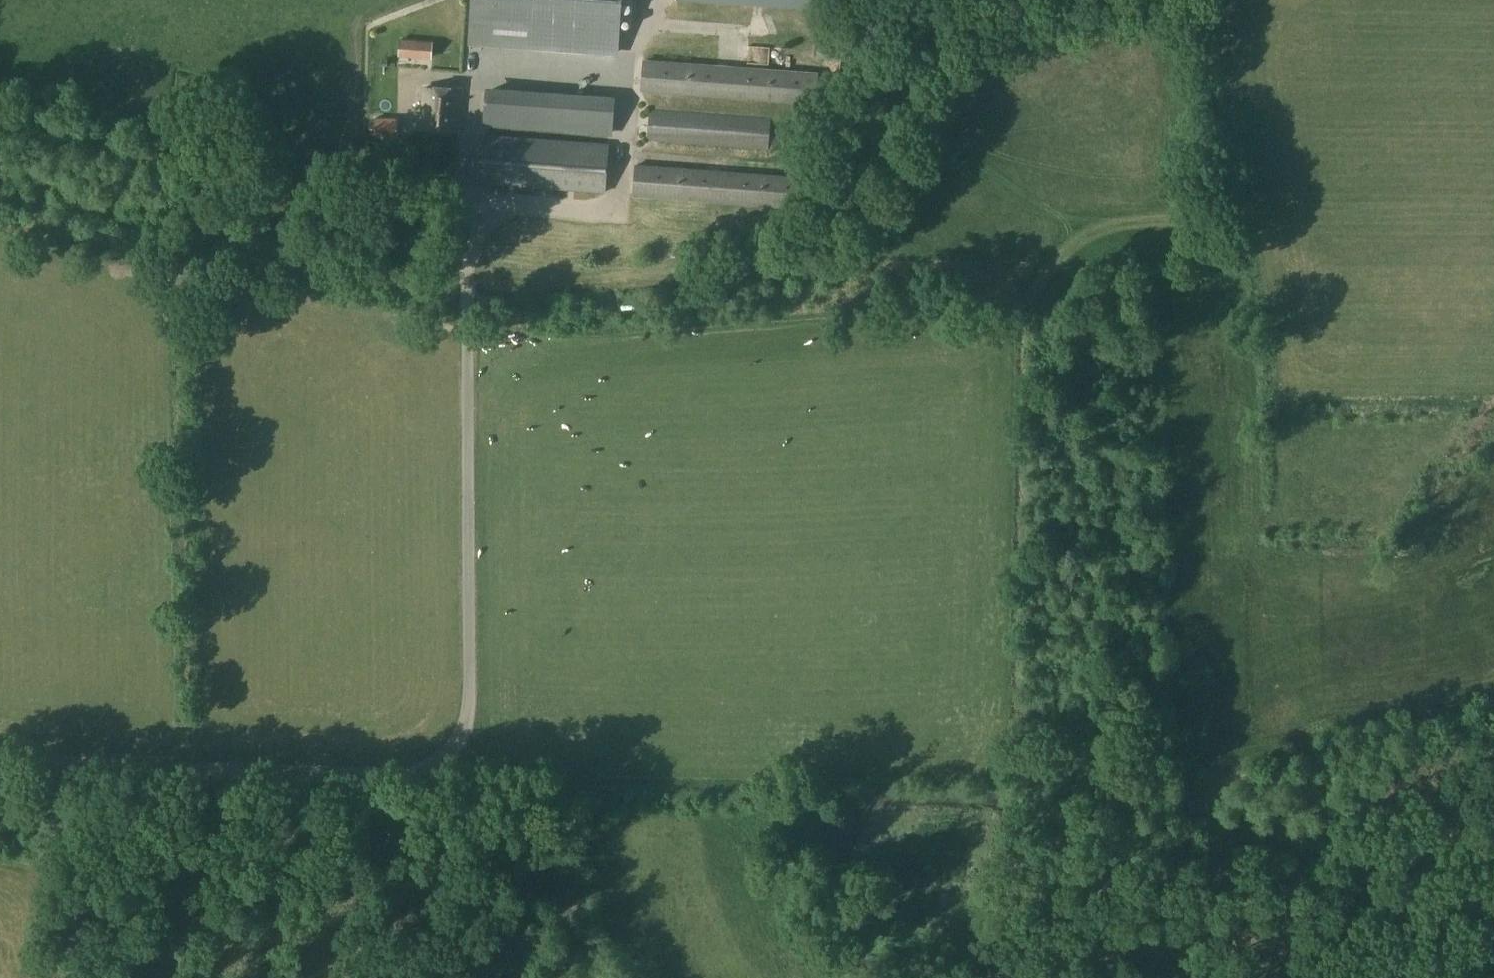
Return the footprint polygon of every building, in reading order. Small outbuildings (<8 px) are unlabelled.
[(474,46),(616,52),(618,0),(477,0),(474,46)] [(837,0),(687,0),(836,10),(837,0)] [(817,103),(818,74),(645,63),(643,91),(817,103)] [(457,130),(460,90),(424,88),(421,128),(457,130)] [(572,131),(609,133),(611,102),(574,100),(572,131)] [(768,150),(770,120),(650,112),(648,141),(768,150)] [(397,118),(372,118),(372,135),(397,135),(397,118)] [(603,192),(606,146),(490,138),(486,183),(603,192)] [(793,207),(795,177),(638,165),(636,195),(793,207)]
